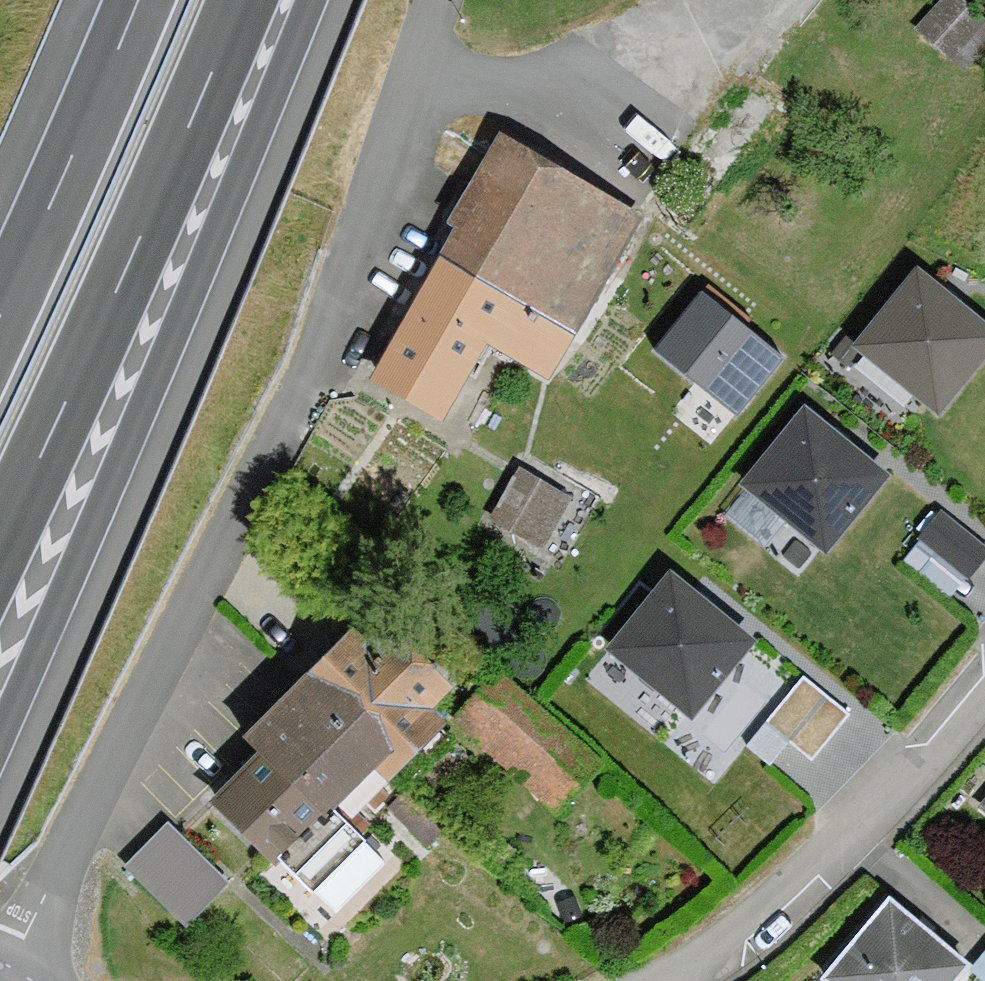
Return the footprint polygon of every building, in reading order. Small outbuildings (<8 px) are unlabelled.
[(953,0),(925,31),(950,52),(977,21),(953,0)] [(628,219),(509,150),(380,376),(441,411),(485,333),(543,365),(628,219)] [(918,276),(860,346),(938,410),(984,352),(984,330),(918,276)] [(783,357),(703,293),(655,351),(735,416),(783,357)] [(883,477),(805,414),(748,485),(826,548),(883,477)] [(564,498),(521,473),(495,519),(538,544),(564,498)] [(941,515),(903,561),(919,574),(938,551),(969,576),(984,555),(984,551),(941,515)] [(749,642),(671,579),(613,649),(691,713),(749,642)] [(352,639),(304,686),(376,757),(390,771),(437,724),(416,703),(436,683),(393,640),(373,660),(352,639)] [(850,715),(803,677),(747,746),(770,765),(789,742),(812,761),(850,715)] [(365,841),(335,809),(332,812),(326,807),(376,757),(304,686),(251,740),(265,754),(219,800),(276,857),(277,856),(313,892),(365,841)] [(552,885),(498,840),(480,859),(534,906),(552,885)] [(226,883),(208,865),(167,906),(186,924),(226,883)] [(890,901),(826,978),(829,980),(954,980),(967,966),(890,901)] [(977,976),(983,980),(984,980),(984,966),(977,976)]
